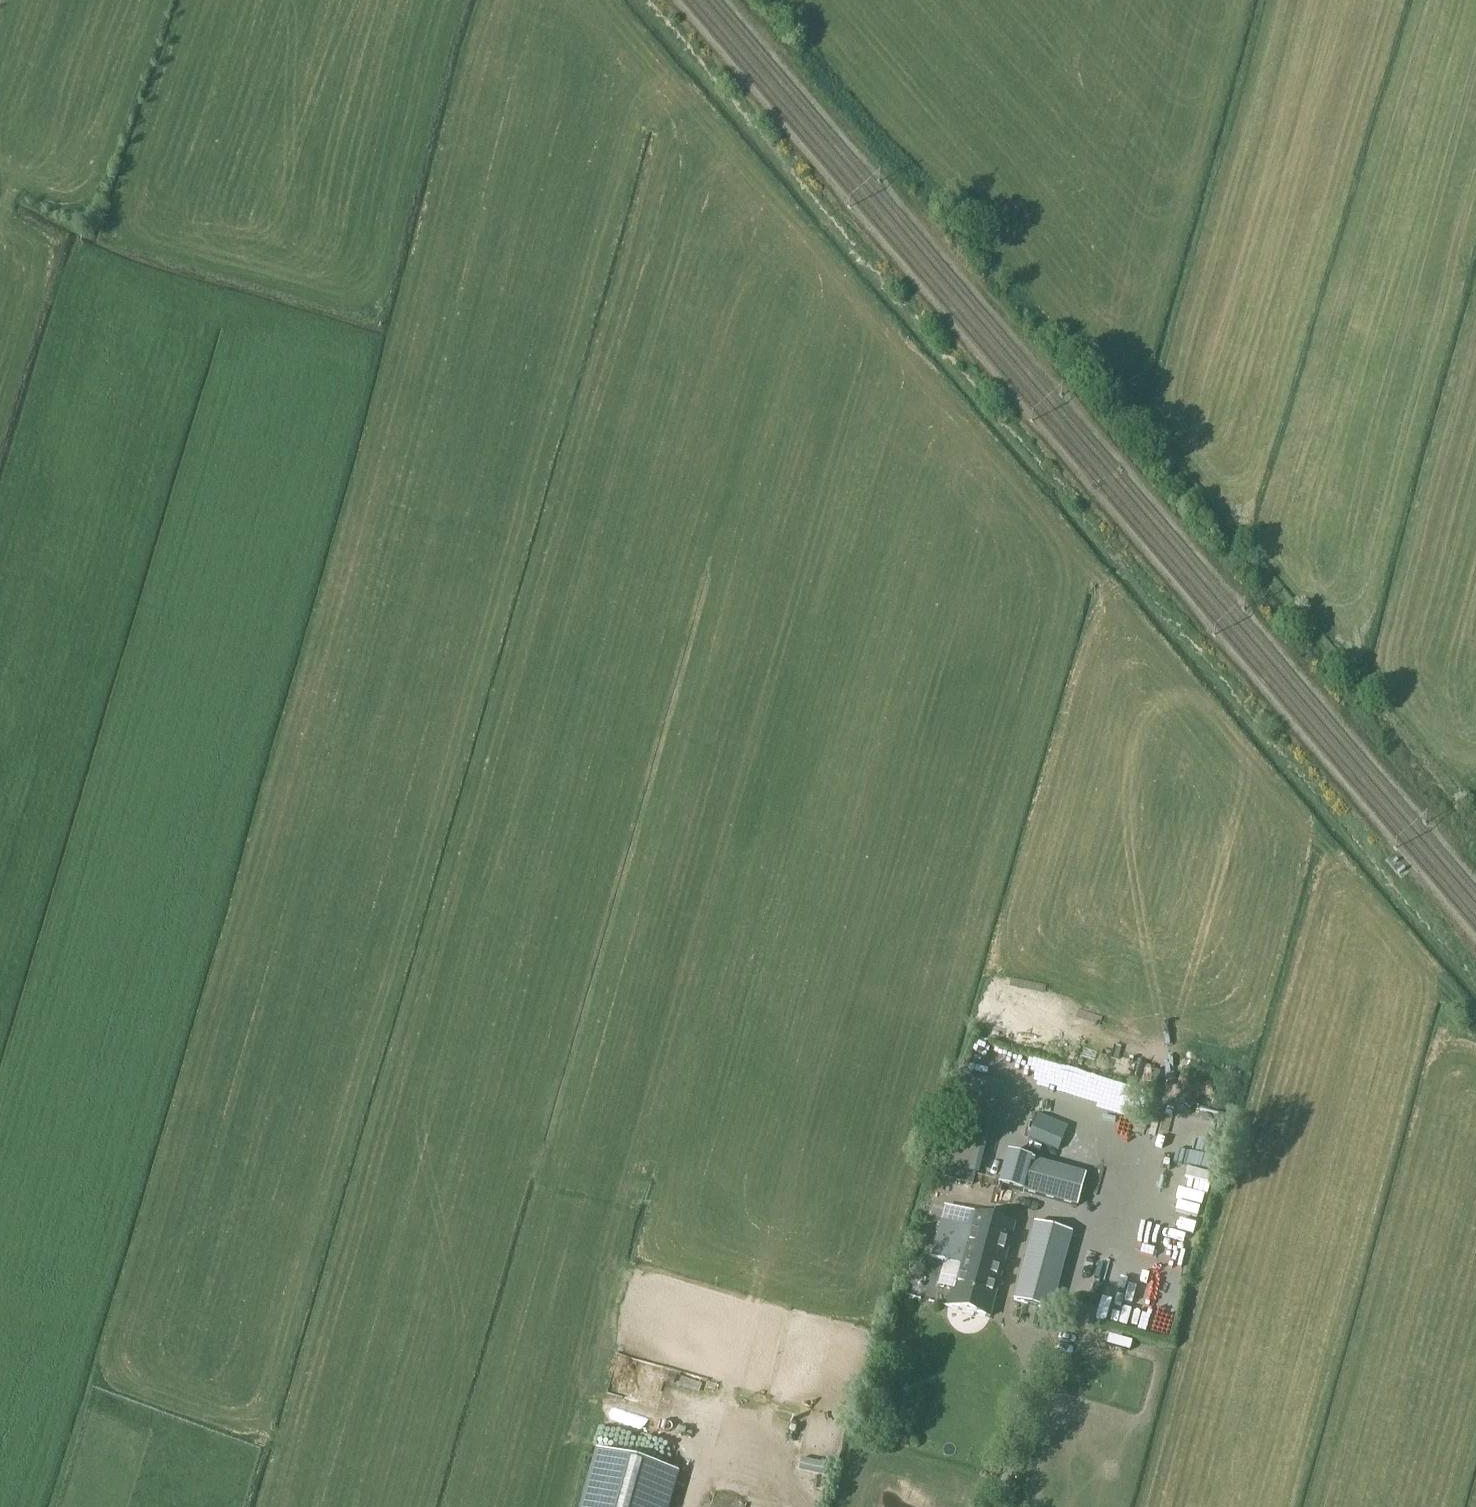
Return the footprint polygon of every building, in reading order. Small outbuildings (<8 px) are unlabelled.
[(1059,1151),(1069,1125),(1038,1114),(1029,1139),(1059,1151)] [(1007,1155),(999,1185),(1080,1208),(1088,1177),(1007,1155)] [(975,1174),(959,1170),(954,1193),(969,1197),(975,1174)] [(958,1263),(951,1289),(947,1304),(988,1316),(1013,1225),(944,1206),(931,1255),(958,1263)] [(1014,1299),(1050,1309),(1071,1233),(1035,1223),(1014,1299)] [(1134,1337),(1110,1330),(1109,1335),(1106,1343),(1130,1350),(1132,1341),(1134,1337)] [(596,1449),(580,1506),(667,1506),(677,1472),(596,1449)]
